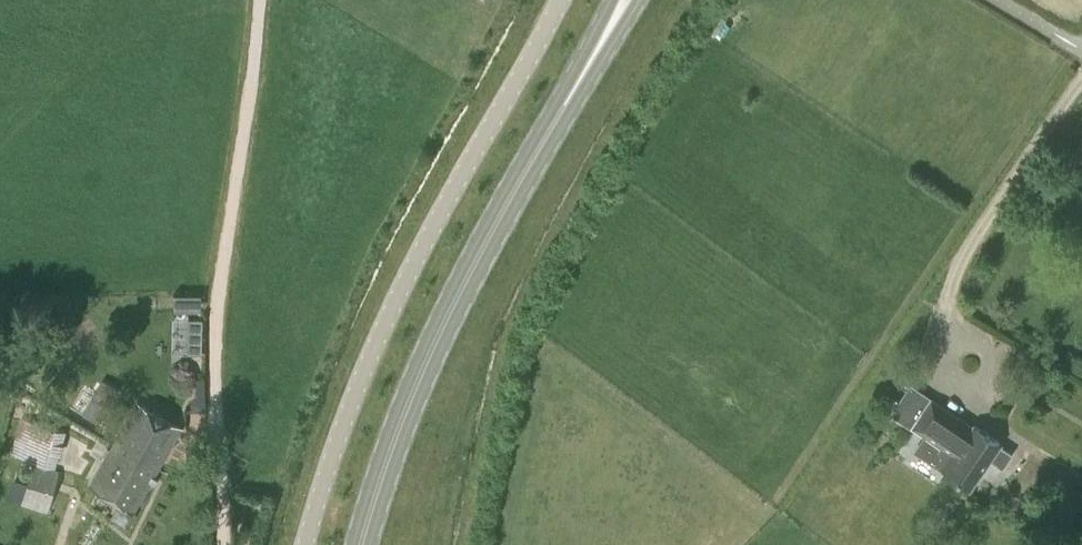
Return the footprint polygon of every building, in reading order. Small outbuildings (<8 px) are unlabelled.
[(193,315),(194,350),(207,350),(206,315),(193,315)] [(85,383),(72,406),(104,424),(117,401),(113,398),(119,388),(103,379),(97,390),(85,383)] [(989,458),(1003,467),(1012,453),(999,444),(999,443),(974,425),(972,427),(931,399),(913,426),(952,452),(942,467),(970,486),(989,458)] [(114,441),(160,466),(182,427),(137,401),(114,441)] [(55,467),(66,431),(22,417),(11,454),(55,467)] [(135,510),(160,466),(114,441),(90,484),(135,510)] [(49,511),(61,470),(33,462),(21,504),(49,511)]
